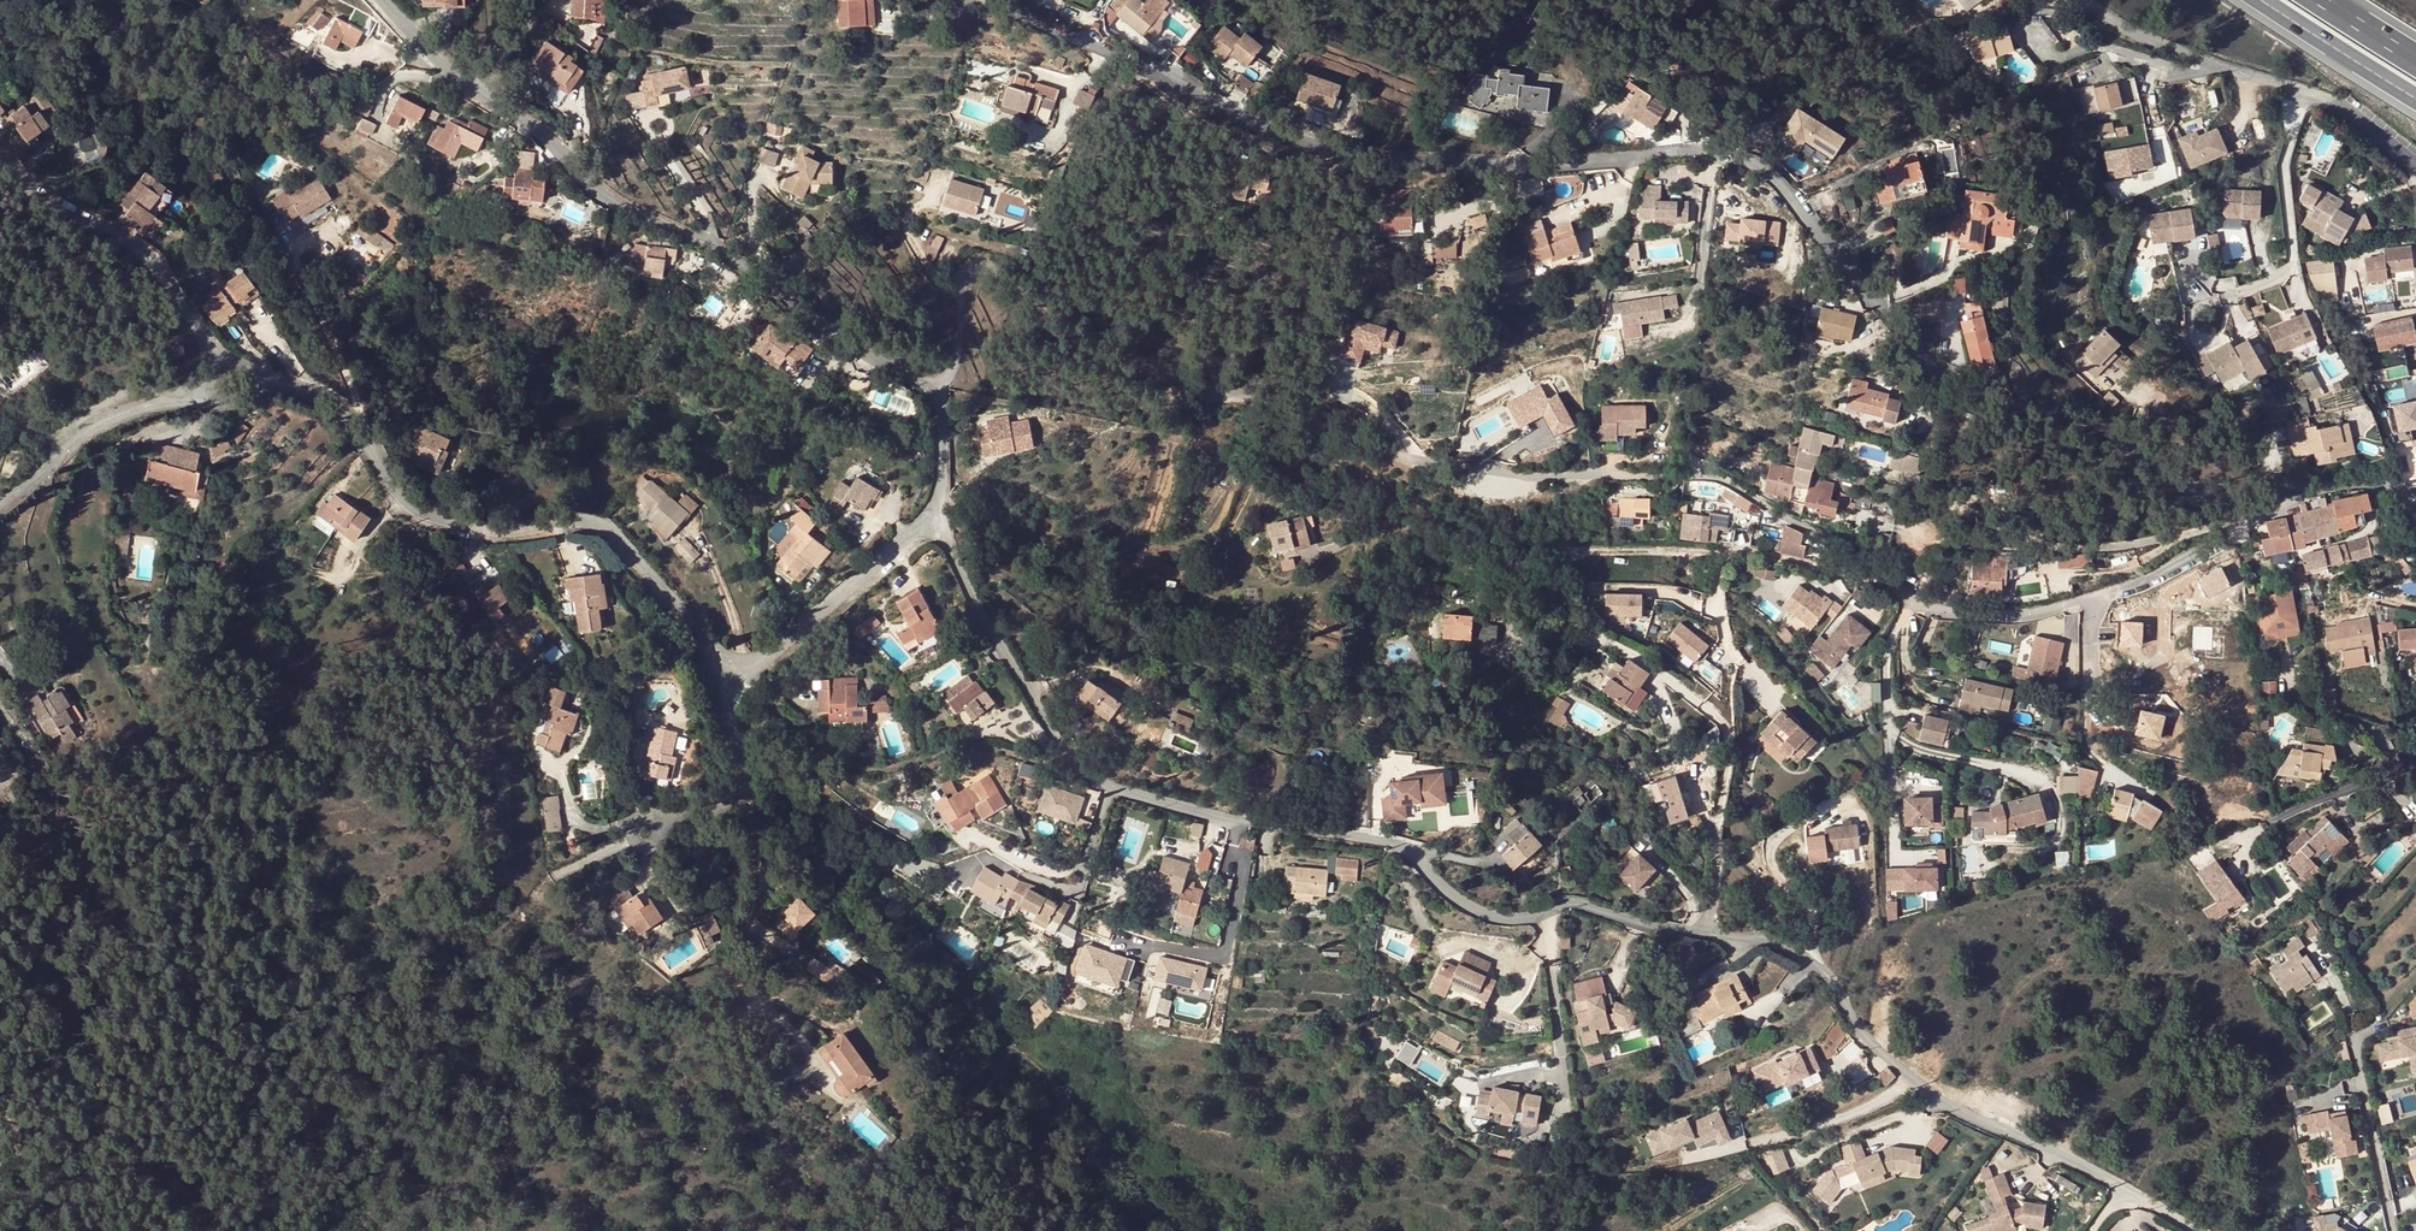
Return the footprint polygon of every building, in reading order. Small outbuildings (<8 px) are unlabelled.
[(571,16),(594,18),(595,4),(605,5),(605,0),(572,0),(571,16)] [(867,0),(839,0),(841,28),(866,27),(865,0),(867,0)] [(866,27),(876,26),(874,0),(867,0),(865,0),(866,27)] [(1137,0),(1117,0),(1109,10),(1152,43),(1162,30),(1163,20),(1159,17),(1170,2),(1168,0),(1148,0),(1144,5),(1137,0)] [(1939,0),(1920,0),(1928,11),(1941,2),(1939,0)] [(603,24),(605,5),(595,4),(594,18),(571,16),(571,21),(603,24)] [(337,19),(323,44),(336,51),(341,42),(354,49),(363,34),(369,37),(376,23),(355,12),(348,25),(337,19)] [(322,15),(312,27),(318,32),(328,19),(322,15)] [(1983,33),(1982,30),(1966,35),(1971,50),(1973,49),(1977,61),(1986,59),(1997,55),(2017,49),(2009,25),(1989,31),(1983,33)] [(1224,26),(1207,47),(1224,60),(1229,54),(1247,67),(1263,47),(1245,32),(1241,38),(1224,26)] [(563,85),(576,66),(570,62),(572,59),(547,42),(529,68),(539,75),(542,70),(563,85)] [(583,70),(576,66),(563,85),(542,70),(539,75),(568,94),(583,70)] [(686,66),(653,72),(654,80),(643,82),(645,91),(647,105),(659,103),(657,94),(690,87),(686,66)] [(1502,73),(1503,70),(1492,67),(1488,77),(1477,75),(1465,92),(1472,97),(1469,101),(1481,110),(1493,93),(1498,94),(1497,96),(1504,97),(1505,95),(1519,96),(1518,104),(1518,111),(1547,114),(1549,89),(1524,87),(1525,76),(1510,74),(1502,73)] [(1307,72),(1298,98),(1316,105),(1318,100),(1335,107),(1344,84),(1307,72)] [(1243,75),(1236,83),(1248,91),(1254,83),(1243,75)] [(1056,102),(1059,90),(1035,83),(1035,85),(1031,83),(1031,81),(1017,77),(1013,88),(1008,86),(1003,105),(1021,111),(1036,116),(1035,120),(1044,123),(1053,126),(1058,109),(1054,107),(1053,110),(1039,106),(1042,97),(1056,102)] [(2079,89),(2087,114),(2123,105),(2121,98),(2125,97),(2121,81),(2094,88),(2093,85),(2079,89)] [(1643,86),(1631,103),(1639,109),(1635,115),(1657,131),(1673,106),(1643,86)] [(1078,105),(1089,110),(1095,96),(1080,89),(1074,103),(1078,105)] [(647,105),(645,91),(629,94),(624,103),(628,109),(647,105)] [(1505,95),(1504,97),(1504,103),(1518,104),(1519,96),(1505,95)] [(403,114),(419,122),(425,110),(399,97),(386,124),(396,129),(403,114)] [(1054,107),(1056,102),(1042,97),(1039,106),(1053,110),(1054,107)] [(33,98),(25,102),(32,113),(40,108),(33,98)] [(362,99),(356,110),(367,116),(373,105),(362,99)] [(1335,107),(1318,100),(1316,105),(1334,111),(1335,107)] [(1639,109),(1631,103),(1626,110),(1635,115),(1639,109)] [(1021,111),(1003,105),(1001,109),(1019,115),(1021,111)] [(41,133),(31,117),(24,107),(8,118),(2,122),(10,133),(15,130),(18,128),(24,137),(21,139),(12,145),(19,155),(31,146),(33,149),(41,143),(36,136),(41,133)] [(1779,138),(1829,167),(1847,136),(1798,107),(1779,138)] [(31,117),(41,133),(49,128),(39,112),(31,117)] [(377,125),(362,118),(357,128),(372,135),(377,125)] [(456,121),(454,124),(458,126),(468,131),(469,127),(456,121)] [(438,130),(430,146),(444,153),(458,126),(454,124),(450,123),(446,130),(439,128),(438,130)] [(469,127),(468,131),(483,139),(487,131),(472,123),(469,127)] [(782,137),(783,126),(770,124),(769,132),(769,135),(782,137)] [(468,131),(458,126),(444,153),(454,158),(462,144),(478,152),(484,139),(483,139),(468,131)] [(15,130),(21,139),(24,137),(18,128),(15,130)] [(2193,134),(2180,140),(2192,169),(2229,153),(2218,129),(2199,138),(2195,139),(2193,134)] [(2149,140),(2117,148),(2123,175),(2134,172),(2133,169),(2154,163),(2149,140)] [(803,145),(795,163),(800,165),(797,173),(791,171),(783,189),(800,197),(806,185),(810,187),(812,183),(815,176),(834,177),(834,163),(825,162),(822,162),(813,159),(816,151),(803,145)] [(2117,148),(2106,150),(2113,177),(2123,175),(2117,148)] [(778,155),(762,149),(757,163),(773,169),(778,155)] [(1891,162),(1893,169),(1919,161),(1917,154),(1891,162)] [(1919,161),(1893,169),(1884,172),(1885,177),(1880,179),(1881,187),(1876,188),(1880,204),(1927,191),(1919,161)] [(800,165),(795,163),(791,171),(797,173),(800,165)] [(1272,174),(1240,166),(1233,196),(1265,204),(1272,174)] [(533,172),(516,170),(515,179),(506,178),(504,196),(512,196),(513,194),(522,195),(522,200),(542,202),(544,182),(533,181),(533,172)] [(122,205),(124,207),(129,211),(125,217),(118,225),(135,238),(139,232),(143,236),(174,193),(147,173),(122,205)] [(322,204),(325,209),(334,203),(319,180),(291,198),(287,192),(273,201),(287,223),(300,215),(301,217),(322,204)] [(1472,197),(1471,180),(1460,180),(1461,198),(1466,198),(1472,197)] [(983,192),(950,182),(942,208),(976,218),(983,192)] [(804,199),(810,187),(806,185),(800,197),(804,199)] [(2321,191),(2309,185),(2300,199),(2313,206),(2308,216),(2327,227),(2325,231),(2342,241),(2351,225),(2363,232),(2372,227),(2367,213),(2355,219),(2335,208),(2337,203),(2320,194),(2321,191)] [(1656,196),(1661,196),(1661,187),(1643,186),(1642,194),(1641,194),(1639,218),(1656,219),(1656,216),(1678,217),(1677,222),(1690,222),(1691,202),(1660,200),(1655,199),(1656,196)] [(1383,195),(1383,205),(1384,214),(1385,231),(1413,230),(1412,205),(1411,200),(1417,199),(1416,190),(1395,191),(1396,194),(1383,195)] [(1990,211),(2007,213),(2009,196),(1966,190),(1963,215),(1956,214),(1951,214),(1947,239),(1959,240),(1978,243),(1981,220),(1984,220),(1985,219),(1988,218),(1989,215),(1989,213),(1990,211)] [(2223,190),(2222,213),(2242,214),(2242,219),(2259,219),(2260,191),(2223,190)] [(2018,197),(2009,196),(2007,213),(1990,211),(1989,213),(1989,215),(1988,218),(1985,219),(1984,220),(1981,220),(1978,243),(1959,240),(1960,247),(1983,249),(1986,223),(1988,222),(1990,221),(1991,219),(1992,217),(1990,232),(2013,235),(2018,197)] [(1222,201),(1207,198),(1205,206),(1220,210),(1222,201)] [(1384,214),(1383,205),(1371,205),(1371,215),(1384,214)] [(2190,211),(2148,218),(2151,241),(2173,237),(2173,242),(2174,244),(2196,240),(2190,211)] [(2327,227),(2308,216),(2302,225),(2323,236),(2325,231),(2327,227)] [(1780,243),(1782,220),(1741,217),(1741,222),(1729,221),(1728,240),(1780,243)] [(1883,226),(1885,235),(1895,230),(1890,221),(1883,226)] [(1575,231),(1555,237),(1549,240),(1547,234),(1544,228),(1541,230),(1524,234),(1534,263),(1551,257),(1555,268),(1584,258),(1575,231)] [(1553,231),(1547,234),(1549,240),(1555,237),(1553,231)] [(2216,234),(2207,236),(2212,265),(2222,263),(2216,234)] [(2140,239),(2131,235),(2124,254),(2132,257),(2140,239)] [(2173,237),(2151,241),(2152,246),(2173,242),(2173,237)] [(664,261),(675,262),(676,262),(677,250),(660,248),(661,243),(648,242),(644,274),(652,275),(652,279),(663,279),(664,265),(664,261)] [(1431,255),(1431,244),(1418,244),(1419,255),(1431,255)] [(2391,272),(2410,270),(2415,269),(2413,247),(2384,251),(2386,271),(2378,272),(2379,282),(2392,281),(2391,272)] [(2311,295),(2338,293),(2335,259),(2309,261),(2311,295)] [(217,268),(207,272),(213,285),(222,281),(217,268)] [(2391,272),(2392,281),(2411,278),(2410,270),(2391,272)] [(221,288),(200,304),(213,319),(232,305),(230,303),(236,298),(241,306),(259,292),(243,272),(227,285),(221,288)] [(2396,301),(2394,291),(2384,293),(2386,302),(2396,301)] [(1663,299),(1663,296),(1613,304),(1615,314),(1620,314),(1622,327),(1667,320),(1665,310),(1679,308),(1678,297),(1663,299)] [(236,310),(241,306),(236,298),(230,303),(232,305),(236,310)] [(1939,300),(1921,304),(1925,323),(1943,318),(1939,300)] [(232,305),(213,319),(219,328),(238,313),(236,310),(232,305)] [(2262,306),(2252,309),(2255,318),(2265,315),(2262,306)] [(2309,311),(2318,337),(2327,334),(2318,308),(2309,311)] [(1820,310),(1815,335),(1833,338),(1850,341),(1855,315),(1820,310)] [(1995,363),(1994,356),(1986,327),(1982,314),(1973,317),(1960,320),(1964,332),(1973,369),(1995,363)] [(2297,318),(2268,331),(2271,340),(2278,355),(2317,340),(2306,315),(2297,318)] [(2402,335),(2398,315),(2388,316),(2389,326),(2385,327),(2386,335),(2398,337),(2402,335)] [(1351,319),(1340,357),(1360,363),(1365,348),(1367,338),(1383,342),(1382,345),(1394,348),(1398,332),(1351,319)] [(771,325),(763,336),(754,348),(767,357),(774,348),(801,368),(811,355),(771,325)] [(2097,366),(2114,351),(2121,344),(2107,330),(2077,359),(2086,368),(2092,362),(2097,366)] [(1833,338),(1815,335),(1815,341),(1833,344),(1833,338)] [(1383,342),(1367,338),(1365,348),(1380,352),(1382,345),(1383,342)] [(2233,342),(2206,357),(2196,363),(2205,378),(2214,372),(2222,384),(2243,372),(2250,383),(2267,374),(2248,342),(2237,348),(2233,342)] [(184,347),(176,348),(178,357),(185,355),(184,347)] [(2092,362),(2086,368),(2094,378),(2118,355),(2114,351),(2097,366),(2092,362)] [(2389,351),(2378,352),(2380,367),(2391,365),(2389,351)] [(1360,363),(1340,357),(1339,363),(1358,368),(1360,363)] [(2309,393),(2314,400),(2326,392),(2310,366),(2298,373),(2309,393)] [(1864,406),(1863,411),(1883,417),(1883,420),(1896,423),(1901,402),(1889,398),(1890,394),(1868,388),(1869,383),(1853,378),(1847,401),(1864,406)] [(2405,383),(2407,392),(2415,391),(2415,381),(2405,383)] [(2339,384),(2332,387),(2334,393),(2341,391),(2339,384)] [(913,411),(915,389),(872,385),(870,407),(913,411)] [(1576,427),(1560,393),(1548,398),(1542,385),(1507,402),(1519,428),(1545,416),(1555,437),(1576,427)] [(2314,400),(2309,393),(2302,397),(2307,405),(2314,400)] [(1864,406),(1847,401),(1845,407),(1863,411),(1864,406)] [(2393,403),(2396,431),(2415,429),(2415,401),(2393,403)] [(1646,406),(1603,406),(1603,426),(1599,426),(1600,439),(1618,439),(1618,434),(1637,434),(1637,427),(1647,427),(1646,406)] [(978,432),(982,457),(1033,448),(1028,421),(1009,425),(1007,418),(986,422),(987,431),(978,432)] [(2289,421),(2291,430),(2295,455),(2314,452),(2319,451),(2322,464),(2334,463),(2334,457),(2349,455),(2346,440),(2341,441),(2339,426),(2316,430),(2315,427),(2313,418),(2289,421)] [(2350,424),(2339,426),(2341,441),(2346,440),(2349,455),(2355,454),(2350,424)] [(442,449),(445,451),(450,439),(419,427),(408,452),(417,456),(435,464),(442,449)] [(249,430),(235,438),(239,446),(253,437),(249,430)] [(1814,465),(1816,466),(1822,444),(1828,446),(1830,437),(1820,435),(1803,430),(1796,454),(1797,455),(1794,467),(1795,467),(1793,477),(1795,478),(1805,480),(1805,476),(1811,478),(1811,477),(1812,473),(1814,465)] [(1842,450),(1845,441),(1830,437),(1828,446),(1842,450)] [(228,441),(211,449),(216,458),(226,453),(225,450),(232,447),(228,441)] [(1623,453),(1623,441),(1600,442),(1600,453),(1623,453)] [(155,444),(154,453),(159,454),(157,462),(169,464),(173,447),(155,444)] [(1828,446),(1822,444),(1816,466),(1823,468),(1828,446)] [(197,491),(198,483),(200,472),(197,471),(200,453),(173,447),(169,464),(157,462),(159,454),(154,453),(152,461),(150,460),(146,480),(181,488),(197,491)] [(448,452),(445,451),(442,449),(435,464),(417,456),(413,464),(438,475),(448,452)] [(1919,458),(1893,451),(1889,467),(1904,471),(1918,471),(1919,458)] [(1776,497),(1789,500),(1795,478),(1793,477),(1795,467),(1794,467),(1770,463),(1764,491),(1776,494),(1776,497)] [(630,489),(637,495),(649,481),(642,475),(630,489)] [(1805,480),(1795,478),(1789,500),(1804,504),(1811,478),(1805,476),(1805,480)] [(844,483),(836,497),(844,502),(846,498),(849,500),(864,509),(859,477),(853,488),(844,483)] [(859,477),(864,509),(873,513),(885,492),(859,477)] [(1817,478),(1811,477),(1811,478),(1804,504),(1817,508),(1816,511),(1819,512),(1831,515),(1835,514),(1837,507),(1846,509),(1848,509),(1853,510),(1854,506),(1869,510),(1873,494),(1858,490),(1856,499),(1852,498),(1834,488),(1835,483),(1817,478)] [(647,516),(656,523),(670,535),(689,512),(690,514),(697,506),(685,495),(678,502),(651,480),(649,481),(637,495),(636,496),(644,504),(651,496),(659,502),(652,510),(647,516)] [(1903,488),(1876,481),(1874,489),(1889,493),(1890,495),(1900,498),(1903,488)] [(197,491),(181,488),(180,495),(202,500),(205,485),(198,483),(197,491)] [(1749,512),(1753,505),(1727,488),(1723,496),(1749,512)] [(2367,493),(2332,500),(2333,504),(2341,531),(2358,526),(2354,514),(2362,512),(2371,509),(2367,493)] [(335,495),(319,517),(329,523),(333,518),(357,536),(370,519),(335,495)] [(651,496),(644,504),(652,510),(659,502),(651,496)] [(844,502),(836,497),(831,503),(843,510),(849,500),(846,498),(844,502)] [(188,504),(184,502),(177,514),(180,516),(176,523),(185,528),(189,522),(190,522),(198,510),(197,509),(199,505),(190,499),(188,504)] [(1635,507),(1621,507),(1621,526),(1634,526),(1634,517),(1649,518),(1650,500),(1635,500),(1635,507)] [(1802,512),(1804,504),(1789,500),(1786,511),(1801,514),(1802,512)] [(1618,504),(1602,503),(1603,515),(1618,515),(1618,504)] [(1818,516),(1819,512),(1816,511),(1817,508),(1804,504),(1802,512),(1818,516)] [(2333,504),(2322,507),(2329,534),(2341,531),(2333,504)] [(2322,507),(2311,511),(2319,537),(2329,534),(2322,507)] [(809,562),(812,565),(813,565),(827,548),(809,533),(817,522),(799,509),(791,519),(798,524),(791,532),(799,538),(784,558),(778,564),(796,579),(809,562)] [(2311,511),(2287,518),(2294,548),(2306,547),(2305,541),(2319,537),(2311,511)] [(2365,524),(2362,512),(2354,514),(2358,526),(2365,524)] [(1718,529),(1727,530),(1729,516),(1711,514),(1710,516),(1684,514),(1682,538),(1716,542),(1718,529)] [(1295,547),(1311,543),(1304,517),(1269,525),(1276,552),(1295,547)] [(333,518),(329,523),(354,541),(357,536),(333,518)] [(2294,548),(2287,518),(2267,522),(2270,537),(2272,537),(2273,541),(2276,551),(2294,548)] [(666,539),(670,535),(656,523),(652,527),(666,539)] [(174,525),(174,536),(178,539),(183,530),(174,525)] [(1787,526),(1785,527),(1779,551),(1802,557),(1805,545),(1800,544),(1804,533),(1787,526)] [(129,529),(117,528),(114,558),(126,559),(129,529)] [(1716,542),(1723,541),(1728,541),(1750,546),(1754,532),(1727,530),(1718,529),(1716,542)] [(2374,555),(2384,553),(2380,535),(2370,537),(2374,555)] [(684,537),(674,546),(690,562),(699,553),(684,537)] [(2258,537),(2249,538),(2250,546),(2251,553),(2260,552),(2258,537)] [(2369,545),(2368,537),(2349,542),(2351,549),(2369,545)] [(2276,551),(2273,541),(2263,543),(2265,554),(2276,551)] [(1311,543),(1295,547),(1297,551),(1312,547),(1311,543)] [(2308,571),(2343,562),(2342,558),(2346,557),(2343,544),(2332,546),(2323,549),(2304,553),(2308,571)] [(831,551),(827,548),(813,565),(817,569),(831,551)] [(2091,554),(2067,555),(2067,565),(2092,563),(2091,554)] [(2396,554),(2375,559),(2379,580),(2405,575),(2411,571),(2396,554)] [(2007,555),(1992,556),(1992,561),(1992,565),(1972,565),(1972,591),(1987,591),(1987,596),(2002,596),(2002,591),(2002,584),(2002,576),(2007,577),(2007,555)] [(809,562),(796,579),(799,581),(812,565),(809,562)] [(1656,584),(1675,584),(1676,573),(1665,572),(1666,566),(1657,566),(1656,584)] [(1775,571),(1757,567),(1755,576),(1773,581),(1775,571)] [(577,602),(581,632),(603,629),(600,609),(603,608),(601,594),(591,595),(590,586),(588,586),(586,576),(567,578),(569,590),(571,590),(573,603),(577,602)] [(492,580),(479,589),(490,604),(485,607),(497,625),(506,618),(501,611),(513,603),(501,586),(498,589),(492,580)] [(1814,589),(1804,581),(1787,601),(1815,625),(1837,599),(1829,592),(1824,598),(1814,589)] [(604,584),(590,586),(591,595),(601,594),(603,608),(608,608),(604,584)] [(1826,595),(1816,586),(1814,589),(1824,598),(1826,595)] [(916,634),(938,622),(920,589),(897,601),(910,625),(897,632),(904,644),(918,636),(916,634)] [(1607,619),(1643,619),(1644,593),(1608,593),(1607,619)] [(2291,602),(2285,603),(2290,627),(2296,626),(2291,602)] [(2299,639),(2296,626),(2290,627),(2285,603),(2258,608),(2265,645),(2299,639)] [(1823,632),(1812,646),(1820,652),(1825,645),(1841,659),(1855,641),(1861,646),(1874,630),(1852,612),(1830,638),(1823,632)] [(1475,617),(1447,613),(1445,636),(1473,639),(1475,617)] [(874,616),(860,629),(866,635),(880,623),(874,616)] [(2338,621),(2338,626),(2338,631),(2345,630),(2344,627),(2360,625),(2359,619),(2338,621)] [(916,634),(918,636),(920,641),(941,629),(938,622),(916,634)] [(1682,622),(1667,640),(1696,664),(1711,646),(1682,622)] [(2362,648),(2360,625),(2344,627),(2345,630),(2338,631),(2338,626),(2326,627),(2327,650),(2340,649),(2340,651),(2362,648)] [(2399,631),(2400,649),(2415,648),(2415,629),(2399,631)] [(2064,642),(2036,636),(2026,680),(2054,686),(2064,642)] [(2300,645),(2299,639),(2265,645),(2266,652),(2300,645)] [(552,663),(564,655),(557,645),(546,654),(552,663)] [(1841,659),(1825,645),(1820,652),(1835,665),(1841,659)] [(1616,672),(1603,692),(1623,706),(1637,685),(1640,687),(1649,672),(1629,660),(1620,674),(1616,672)] [(967,674),(943,693),(958,714),(962,711),(972,720),(994,703),(985,690),(974,699),(965,687),(972,681),(967,674)] [(1961,699),(1982,703),(2009,708),(2014,687),(1965,677),(1961,699)] [(857,678),(825,679),(825,688),(846,687),(846,684),(858,684),(857,678)] [(820,713),(831,712),(848,712),(848,720),(868,719),(868,712),(876,711),(876,702),(864,703),(864,706),(859,706),(858,684),(846,684),(846,687),(825,688),(825,679),(815,680),(815,690),(819,690),(820,713)] [(1881,701),(1880,681),(1871,681),(1871,701),(1881,701)] [(1090,700),(1087,705),(1109,721),(1113,716),(1122,703),(1126,698),(1102,683),(1099,687),(1093,683),(1084,696),(1090,700)] [(1579,684),(1575,690),(1590,700),(1594,694),(1579,684)] [(39,696),(29,701),(52,740),(62,734),(67,743),(77,737),(72,728),(83,722),(63,687),(48,696),(48,699),(43,702),(39,696)] [(2277,693),(2261,694),(2261,710),(2278,713),(2277,693)] [(2332,693),(2320,695),(2323,713),(2336,717),(2332,693)] [(1564,715),(1569,705),(1558,699),(1554,707),(1558,709),(1550,723),(1564,732),(1568,725),(1564,715)] [(1982,703),(1961,699),(1959,707),(1970,709),(1980,712),(1982,703)] [(559,752),(566,732),(571,719),(576,721),(578,714),(547,702),(542,718),(549,720),(555,723),(554,727),(547,725),(544,733),(542,732),(538,742),(547,746),(547,747),(559,752)] [(887,702),(876,702),(876,711),(892,710),(887,702)] [(1780,745),(1777,749),(1788,759),(1791,756),(1797,762),(1816,742),(1783,711),(1773,722),(1780,729),(1771,738),(1780,745)] [(831,721),(848,720),(848,712),(831,712),(831,721)] [(1948,720),(1924,714),(1919,739),(1943,745),(1948,720)] [(571,733),(576,721),(571,719),(566,732),(571,733)] [(1780,729),(1773,722),(1762,734),(1777,749),(1780,745),(1771,738),(1780,729)] [(678,732),(652,725),(648,739),(653,740),(647,762),(651,763),(648,775),(672,781),(678,757),(672,756),(678,732)] [(2282,766),(2296,769),(2301,770),(2300,776),(2321,780),(2323,774),(2321,773),(2322,767),(2330,768),(2331,760),(2338,760),(2333,746),(2304,742),(2303,749),(2292,748),(2282,766)] [(1139,763),(1156,773),(1164,761),(1159,758),(1161,755),(1148,747),(1139,763)] [(2296,769),(2282,766),(2279,772),(2295,775),(2296,769)] [(2079,770),(2079,784),(2094,787),(2098,773),(2079,770)] [(1382,795),(1385,820),(1406,818),(1405,808),(1405,803),(1420,801),(1421,806),(1446,803),(1443,776),(1430,778),(1430,774),(1402,777),(1402,781),(1397,782),(1395,785),(1394,788),(1392,791),(1389,793),(1387,794),(1385,795),(1383,795),(1382,795)] [(949,795),(937,801),(949,823),(951,822),(957,831),(977,820),(971,810),(978,807),(985,819),(1009,806),(991,776),(961,793),(951,798),(949,795)] [(1679,776),(1653,782),(1662,825),(1688,819),(1679,776)] [(949,795),(951,798),(961,793),(954,780),(944,786),(949,795)] [(2094,787),(2079,784),(2079,799),(2091,799),(2094,787)] [(2115,788),(2111,807),(2129,811),(2128,813),(2133,817),(2132,818),(2151,829),(2162,810),(2144,800),(2143,801),(2133,795),(2133,793),(2115,788)] [(1086,800),(1051,789),(1043,813),(1077,824),(1086,800)] [(1592,803),(1583,793),(1574,801),(1582,811),(1592,803)] [(1992,812),(1972,811),(1972,826),(1985,827),(1985,834),(2006,835),(2006,818),(2013,816),(2016,827),(2037,820),(2035,817),(2044,814),(2038,794),(2037,794),(1991,808),(1992,812)] [(560,795),(543,797),(546,832),(563,831),(560,795)] [(1933,796),(1909,796),(1909,819),(1932,820),(1932,824),(1944,824),(1944,804),(1933,803),(1933,796)] [(951,834),(957,831),(951,822),(949,823),(937,801),(933,804),(951,834)] [(2129,811),(2111,807),(2109,812),(2128,816),(2128,813),(2129,811)] [(2312,839),(2329,822),(2325,817),(2307,834),(2312,839)] [(2341,834),(2329,822),(2312,839),(2307,834),(2305,831),(2287,848),(2294,856),(2288,862),(2300,876),(2313,864),(2308,859),(2315,853),(2317,856),(2325,848),(2341,834)] [(1204,825),(1194,823),(1191,832),(1202,834),(1204,825)] [(1504,856),(1517,868),(1543,844),(1532,831),(1531,832),(1523,823),(1510,835),(1517,844),(1504,856)] [(1855,823),(1823,829),(1826,851),(1859,845),(1855,823)] [(2341,834),(2325,848),(2334,857),(2349,842),(2341,834)] [(1202,852),(1197,865),(1208,869),(1213,854),(1209,847),(1202,852)] [(1638,854),(1618,876),(1635,891),(1655,870),(1638,854)] [(1192,863),(1166,855),(1158,886),(1183,893),(1178,912),(1197,917),(1205,889),(1194,886),(1193,890),(1185,888),(1192,863)] [(1336,875),(1341,875),(1357,878),(1359,863),(1337,860),(1336,875)] [(2198,871),(2208,887),(2227,875),(2216,860),(2198,871)] [(1917,865),(1905,865),(1905,886),(1936,887),(1937,865),(1932,865),(1932,861),(1917,861),(1917,865)] [(2313,864),(2300,876),(2306,881),(2318,870),(2313,864)] [(1570,865),(1561,867),(1563,882),(1572,881),(1570,865)] [(975,892),(999,904),(1004,895),(1013,900),(1023,881),(1007,873),(1005,877),(987,868),(975,892)] [(1296,888),(1296,894),(1313,895),(1327,896),(1329,871),(1298,868),(1298,871),(1296,888)] [(2244,898),(2237,888),(2236,890),(2232,884),(2233,883),(2227,875),(2208,887),(2216,901),(2204,909),(2213,921),(2228,911),(2226,908),(2244,898)] [(610,898),(616,909),(634,897),(627,886),(610,898)] [(1062,900),(1050,894),(1048,898),(1040,894),(1042,891),(1033,887),(1022,910),(1032,914),(1035,907),(1044,911),(1042,915),(1054,920),(1056,915),(1066,919),(1074,901),(1064,897),(1062,900)] [(645,889),(639,894),(646,903),(652,900),(645,889)] [(1176,912),(1180,893),(1173,892),(1169,910),(1176,912)] [(646,903),(639,894),(634,897),(616,909),(625,920),(633,914),(637,921),(634,923),(641,934),(664,918),(652,900),(646,903)] [(1010,910),(1013,900),(1004,895),(999,904),(1010,910)] [(782,929),(789,936),(796,929),(799,931),(817,913),(801,898),(783,915),(789,921),(782,929)] [(2313,907),(2318,915),(2329,905),(2322,898),(2313,907)] [(1035,907),(1032,914),(1040,918),(1042,915),(1044,911),(1035,907)] [(624,929),(634,923),(637,921),(633,914),(625,920),(616,909),(612,912),(624,929)] [(711,910),(701,914),(711,936),(721,931),(711,910)] [(1042,915),(1040,918),(1040,920),(1052,925),(1054,920),(1042,915)] [(1099,934),(1112,937),(1117,918),(1107,916),(1105,923),(1102,922),(1099,934)] [(2264,923),(2259,917),(2250,927),(2255,932),(2264,923)] [(796,929),(789,936),(794,941),(801,934),(799,931),(796,929)] [(1087,943),(1076,973),(1124,990),(1134,959),(1087,943)] [(2290,990),(2308,978),(2304,973),(2311,969),(2304,959),(2297,963),(2293,957),(2301,951),(2295,944),(2280,954),(2287,964),(2280,969),(2278,967),(2269,973),(2282,991),(2288,987),(2290,990)] [(1490,963),(1464,952),(1459,964),(1465,966),(1486,975),(1490,963)] [(1159,955),(1154,980),(1204,991),(1209,966),(1159,955)] [(829,965),(815,956),(808,969),(831,983),(843,973),(848,968),(839,963),(836,969),(829,965)] [(832,959),(829,965),(836,969),(839,963),(832,959)] [(1443,960),(1434,984),(1448,990),(1451,983),(1477,994),(1476,996),(1487,1001),(1491,991),(1496,979),(1486,975),(1465,966),(1462,972),(1456,969),(1457,966),(1443,960)] [(2257,962),(2249,967),(2256,977),(2263,971),(2257,962)] [(869,969),(866,972),(871,978),(874,974),(869,969)] [(2304,973),(2308,978),(2314,973),(2311,969),(2304,973)] [(1244,974),(1236,973),(1234,987),(1243,988),(1244,974)] [(874,974),(871,978),(869,980),(876,987),(882,982),(874,974)] [(1752,1002),(1743,987),(1741,988),(1738,984),(1741,982),(1736,974),(1726,979),(1729,985),(1716,991),(1713,986),(1696,995),(1700,1002),(1697,1004),(1705,1020),(1723,1009),(1726,1014),(1727,1016),(1752,1002)] [(2311,983),(2308,978),(2290,990),(2294,995),(2311,983)] [(1726,979),(1713,986),(1716,991),(1729,985),(1726,979)] [(1448,990),(1434,984),(1431,990),(1445,996),(1448,990)] [(1577,1020),(1582,1042),(1597,1038),(1594,1025),(1608,1022),(1607,1019),(1613,1018),(1628,1025),(1634,1009),(1614,1000),(1610,1001),(1608,991),(1573,999),(1579,1020),(1577,1020)] [(1705,1025),(1726,1014),(1723,1009),(1705,1020),(1702,1021),(1705,1025)] [(2378,1043),(2382,1060),(2411,1053),(2413,1062),(2415,1075),(2415,1026),(2398,1030),(2400,1038),(2378,1043)] [(878,1080),(844,1034),(824,1048),(824,1052),(824,1055),(826,1058),(829,1059),(831,1060),(835,1059),(845,1074),(838,1079),(837,1081),(836,1085),(837,1088),(839,1092),(842,1094),(846,1094),(849,1094),(866,1082),(869,1086),(878,1080)] [(1812,1046),(1754,1069),(1768,1104),(1826,1082),(1812,1046)] [(1590,1065),(1606,1061),(1604,1052),(1588,1056),(1590,1065)] [(1889,1067),(1879,1076),(1887,1084),(1897,1076),(1889,1067)] [(1493,1097),(1480,1094),(1476,1113),(1489,1115),(1490,1110),(1503,1113),(1514,1115),(1515,1111),(1523,1113),(1521,1123),(1537,1126),(1542,1099),(1527,1096),(1526,1099),(1518,1097),(1519,1093),(1494,1088),(1493,1097)] [(2390,1103),(2379,1105),(2384,1124),(2395,1121),(2390,1103)] [(2338,1156),(2359,1152),(2356,1138),(2353,1139),(2347,1113),(2330,1116),(2329,1109),(2306,1114),(2309,1132),(2320,1130),(2319,1126),(2331,1124),(2338,1156)] [(1692,1121),(1690,1117),(1646,1134),(1654,1155),(1696,1139),(1700,1151),(1732,1139),(1721,1110),(1692,1121)] [(1514,1115),(1503,1113),(1501,1124),(1512,1127),(1514,1115)] [(2333,1157),(2338,1156),(2331,1124),(2319,1126),(2320,1130),(2323,1146),(2330,1144),(2333,1157)] [(891,1130),(887,1135),(881,1142),(888,1148),(898,1136),(891,1130)] [(1894,1146),(1887,1149),(1888,1153),(1881,1156),(1879,1152),(1867,1156),(1860,1139),(1842,1146),(1849,1164),(1853,1163),(1859,1178),(1862,1184),(1875,1178),(1874,1175),(1893,1168),(1908,1171),(1908,1175),(1921,1176),(1924,1156),(1917,1155),(1917,1148),(1894,1146)] [(1785,1150),(1767,1152),(1770,1172),(1788,1169),(1785,1150)] [(2047,1206),(2025,1203),(2024,1207),(2023,1212),(2013,1216),(2011,1212),(2005,1197),(2013,1195),(2004,1174),(1986,1181),(1997,1212),(1990,1215),(1991,1218),(1968,1228),(1969,1230),(1987,1230),(1988,1230),(1989,1230),(2016,1230),(2014,1226),(2023,1223),(2027,1223),(2027,1227),(2044,1229),(2047,1206)] [(2023,1212),(2024,1207),(2011,1212),(2013,1216),(2023,1212)] [(2340,1226),(2338,1212),(2313,1216),(2315,1230),(2351,1230),(2340,1226)]
